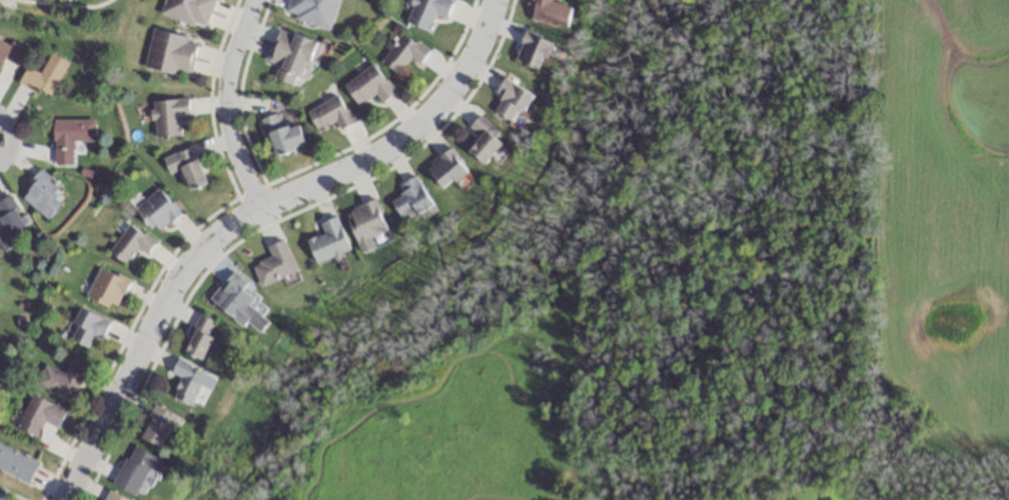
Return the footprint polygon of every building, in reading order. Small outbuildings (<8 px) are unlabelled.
[(204,29),(214,0),(164,0),(159,13),(204,29)] [(285,16),(330,28),(338,0),(289,0),(285,16)] [(452,0),(413,0),(405,23),(429,31),(434,15),(446,19),(452,0)] [(567,27),(571,5),(552,1),(552,0),(532,0),(529,20),(567,27)] [(272,78),(301,88),(317,41),(278,28),(267,63),(276,66),(272,78)] [(189,76),(197,39),(151,29),(143,67),(189,76)] [(553,43),(527,30),(513,59),(539,71),(553,43)] [(381,61),(398,73),(409,57),(419,64),(429,50),(401,32),(381,61)] [(3,59),(17,66),(25,49),(0,38),(0,65),(3,59)] [(50,97),(68,61),(49,51),(40,69),(28,63),(18,82),(50,97)] [(394,93),(374,63),(343,84),(357,106),(375,94),(381,102),(394,93)] [(515,124),(533,96),(505,78),(494,95),(501,100),(494,111),(515,124)] [(306,112),(316,130),(334,120),(339,129),(353,122),(337,94),(306,112)] [(180,136),(178,116),(189,115),(187,98),(151,101),(154,138),(180,136)] [(298,123),(280,127),(276,114),(263,117),(272,155),(304,147),(298,123)] [(482,163),(505,140),(480,116),(469,127),(480,138),(468,149),(482,163)] [(94,120),(54,119),(53,164),(73,164),(73,151),(79,151),(79,141),(94,141),(94,120)] [(188,191),(205,185),(191,147),(174,154),(188,191)] [(443,190),(468,172),(451,149),(426,167),(443,190)] [(52,196),(61,187),(44,170),(20,194),(46,219),(61,205),(52,196)] [(401,220),(431,205),(416,175),(398,185),(403,194),(391,200),(401,220)] [(134,208),(155,233),(180,212),(159,187),(134,208)] [(1,216),(0,217),(0,246),(1,248),(29,233),(9,195),(0,200),(0,214),(1,216)] [(374,246),(371,239),(388,233),(375,200),(345,211),(361,251),(374,246)] [(319,222),(323,234),(307,239),(315,263),(349,251),(337,216),(319,222)] [(137,248),(145,254),(154,243),(129,223),(107,251),(124,264),(137,248)] [(253,264),(259,284),(294,274),(284,240),(267,245),(271,259),(253,264)] [(84,296),(114,310),(128,280),(98,266),(84,296)] [(242,327),(246,322),(259,333),(268,322),(261,316),(266,310),(247,293),(251,288),(232,271),(209,299),(242,327)] [(66,338),(87,348),(93,335),(101,338),(109,321),(80,308),(66,338)] [(203,361),(214,339),(209,337),(216,322),(201,314),(182,351),(203,361)] [(172,397),(199,409),(214,378),(176,361),(170,373),(180,378),(172,397)] [(35,386),(70,400),(84,369),(68,362),(63,374),(43,366),(35,386)] [(15,428),(34,437),(42,421),(58,428),(66,410),(31,394),(15,428)] [(176,415),(153,405),(139,438),(162,448),(176,415)] [(37,463),(0,446),(0,470),(27,483),(37,463)] [(144,499),(163,462),(131,446),(112,484),(144,499)] [(108,490),(103,499),(127,499),(108,490)]
